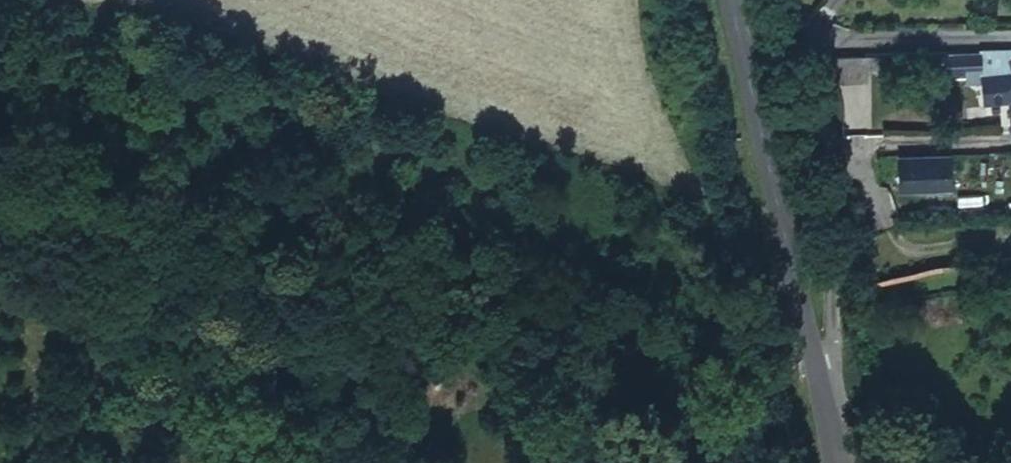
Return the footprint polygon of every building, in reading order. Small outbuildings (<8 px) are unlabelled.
[(979,51),(980,53),(944,53),(945,72),(965,71),(965,81),(980,81),(983,103),(1007,100),(1010,132),(1010,50),(979,51)] [(945,72),(944,53),(935,54),(935,72),(945,72)] [(866,80),(865,55),(835,56),(836,81),(866,80)] [(951,187),(950,154),(900,155),(901,188),(951,187)]
